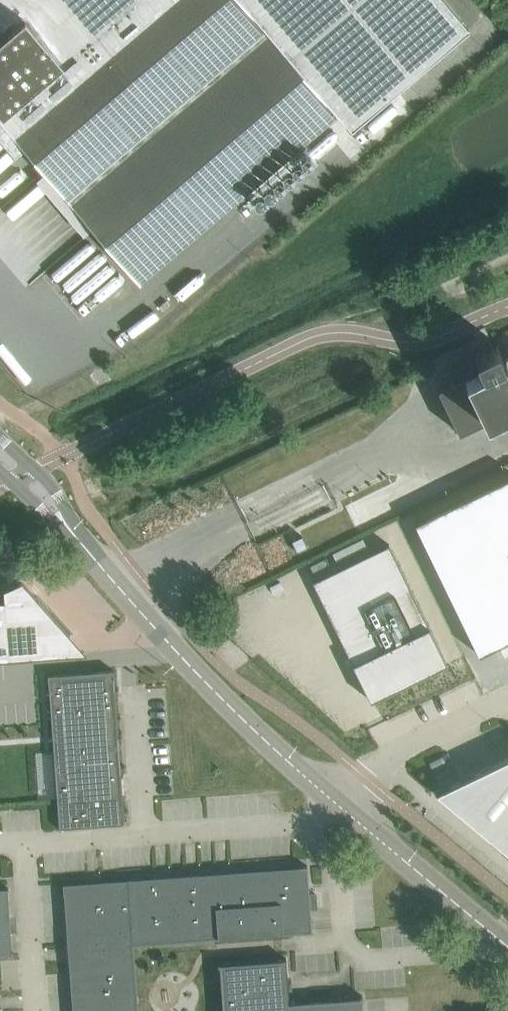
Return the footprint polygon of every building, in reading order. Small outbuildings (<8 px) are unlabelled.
[(445,0),(0,0),(0,109),(3,112),(0,114),(0,119),(140,283),(339,114),(352,130),(470,29),(445,0)] [(495,342),(492,343),(484,326),(473,331),(481,348),(474,351),(476,354),(453,365),(459,378),(438,388),(447,406),(459,432),(507,409),(507,355),(503,357),(496,341),(495,342)] [(416,522),(479,653),(507,639),(507,478),(416,522)] [(298,555),(342,534),(329,507),(285,528),(298,555)] [(390,544),(313,581),(371,700),(448,663),(390,544)] [(327,557),(310,565),(314,572),(330,564),(327,557)] [(0,598),(0,658),(9,657),(9,655),(7,656),(6,638),(70,633),(37,596),(22,578),(3,587),(5,598),(0,598)] [(123,824),(125,824),(114,670),(48,675),(59,829),(61,828),(61,827),(123,823),(123,824)] [(442,797),(507,852),(507,757),(495,763),(461,780),(448,786),(449,789),(442,797)] [(310,893),(307,865),(129,878),(63,883),(68,948),(73,1010),(137,1010),(133,943),(218,937),(283,933),(312,931),(311,908),(316,907),(315,893),(310,893)] [(12,951),(8,889),(9,889),(9,887),(0,888),(0,952),(12,951)] [(363,995),(360,995),(360,997),(288,1002),(285,960),(287,960),(286,958),(283,958),(220,962),(224,1010),(364,1010),(363,995)]
